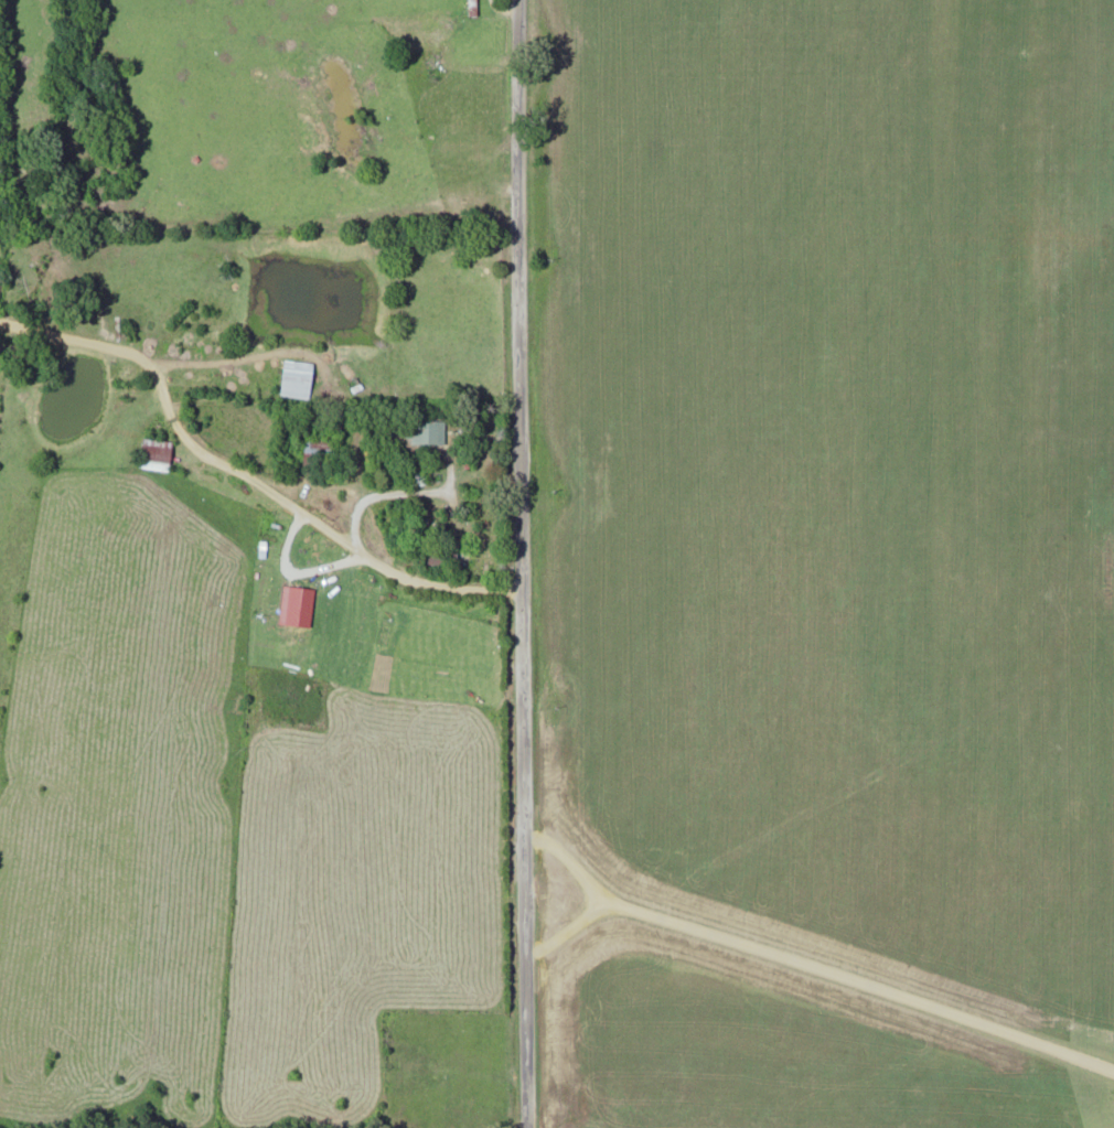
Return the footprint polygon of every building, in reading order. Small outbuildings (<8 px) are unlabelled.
[(315,361),(285,360),(284,397),(314,398),(315,361)] [(446,421),(408,421),(408,443),(446,443),(446,421)] [(174,440),(143,439),(142,469),(172,471),(174,440)] [(336,440),(307,440),(307,464),(336,464),(336,440)] [(427,548),(427,565),(460,565),(460,548),(427,548)]
